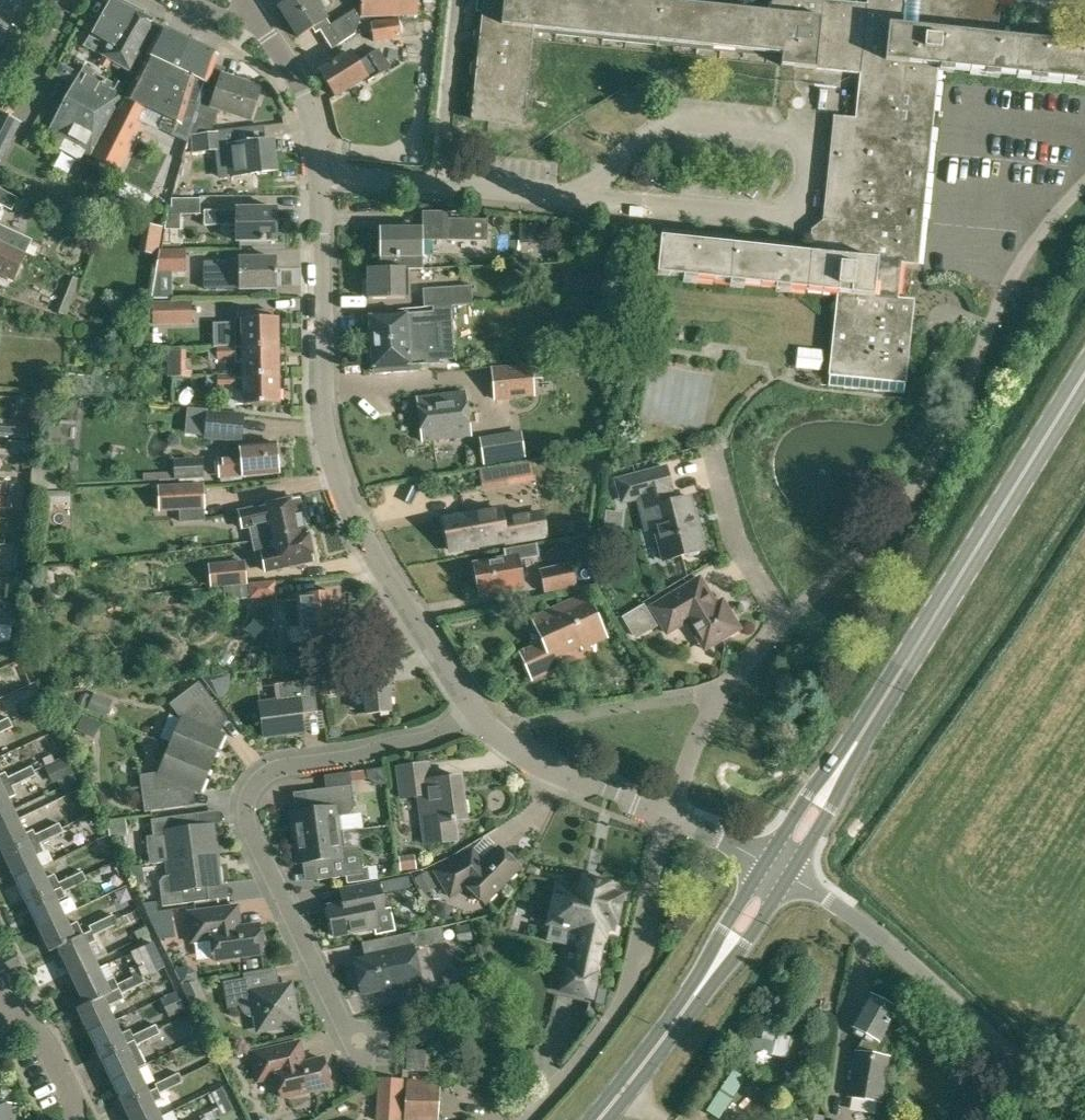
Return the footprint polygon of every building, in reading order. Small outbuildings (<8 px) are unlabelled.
[(135,74),(161,27),(137,14),(133,12),(133,6),(120,0),(115,3),(113,3),(98,33),(96,32),(88,46),(131,72),(135,74)] [(279,7),(299,37),(322,22),(328,19),(327,18),(315,0),(290,0),(279,7)] [(361,5),(362,17),(418,15),(417,0),(361,0),(361,5)] [(856,118),(833,116),(824,208),(838,209),(837,222),(839,222),(838,229),(832,228),(830,241),(837,242),(835,257),(802,253),(661,239),(660,247),(660,257),(659,266),(658,275),(684,278),(709,280),(733,283),(759,285),(786,288),(812,291),(838,293),(834,340),(832,340),(830,352),(828,373),(828,375),(905,383),(909,348),(911,348),(916,300),(899,298),(902,264),(920,266),(921,256),(940,68),(965,70),(989,72),(1013,75),(1037,77),(1061,80),(1084,82),(1084,45),(1065,43),(1040,40),(1016,38),(997,36),(1000,9),(1001,0),(869,0),(856,118)] [(328,19),(322,22),(324,26),(323,31),(329,40),(334,41),(336,46),(354,34),(362,17),(361,5),(331,24),(328,19)] [(402,36),(399,19),(372,24),(375,41),(402,36)] [(114,116),(93,158),(119,172),(147,109),(164,118),(159,128),(188,142),(218,55),(161,27),(135,74),(131,72),(123,90),(114,108),(110,106),(107,112),(114,116)] [(368,82),(390,67),(377,48),(358,62),(351,52),(321,73),(337,96),(365,77),(368,82)] [(114,108),(123,90),(84,69),(80,76),(61,65),(56,75),(75,86),(74,87),(110,106),(114,108)] [(214,125),(219,109),(249,119),(254,103),(246,101),(251,85),(222,76),(216,93),(207,90),(198,120),(214,125)] [(110,106),(74,87),(49,134),(64,143),(60,150),(79,161),(84,153),(93,158),(114,116),(107,112),(110,106)] [(497,106),(497,99),(482,99),(481,126),(531,127),(531,107),(497,106)] [(0,114),(0,160),(19,124),(0,114)] [(218,169),(229,168),(231,177),(276,171),(272,141),(227,147),(227,150),(222,150),(220,131),(191,135),(192,153),(216,151),(218,169)] [(4,212),(2,206),(11,210),(17,198),(0,190),(0,220),(4,212)] [(172,210),(168,210),(165,229),(180,229),(180,214),(200,214),(199,199),(172,199),(171,203),(172,210)] [(237,243),(278,242),(277,209),(238,209),(238,212),(215,212),(215,227),(237,226),(237,243)] [(423,229),(380,230),(381,257),(382,257),(404,256),(404,269),(408,269),(423,269),(423,241),(435,241),(447,240),(447,239),(447,218),(447,212),(423,212),(423,229)] [(447,218),(447,239),(487,240),(488,219),(447,218)] [(25,254),(31,241),(0,226),(0,242),(25,254)] [(0,242),(0,274),(13,280),(25,254),(0,242)] [(179,266),(179,253),(179,250),(159,251),(159,266),(162,266),(179,266)] [(362,280),(363,296),(368,296),(368,299),(404,298),(404,297),(408,297),(408,269),(404,269),(404,256),(382,257),(382,268),(368,268),(368,280),(362,280)] [(277,259),(233,260),(233,263),(221,263),(222,290),(277,289),(277,259)] [(605,290),(603,271),(578,273),(579,292),(605,290)] [(80,280),(69,275),(55,311),(66,316),(80,280)] [(470,285),(444,287),(445,305),(446,307),(450,306),(472,305),(470,285)] [(192,323),(192,303),(152,304),(153,324),(192,323)] [(371,326),(369,330),(369,343),(436,338),(435,326),(451,325),(450,306),(446,307),(445,305),(433,306),(434,312),(370,317),(371,326)] [(234,348),(278,347),(277,319),(273,319),(273,312),(237,313),(237,319),(233,319),(234,348)] [(436,338),(369,343),(370,355),(373,358),(375,374),(413,371),(419,370),(419,365),(438,363),(436,338)] [(278,347),(234,348),(218,349),(218,360),(234,359),(235,365),(244,365),(244,376),(279,376),(278,347)] [(528,395),(527,380),(554,377),(552,362),(490,370),(494,399),(528,395)] [(244,376),(219,376),(219,388),(235,388),(236,393),(244,392),(244,406),(279,405),(279,376),(244,376)] [(200,403),(200,378),(181,378),(181,403),(200,403)] [(423,442),(471,436),(465,392),(417,398),(423,442)] [(242,443),(244,413),(206,409),(204,439),(242,443)] [(28,438),(29,428),(28,428),(18,428),(0,426),(0,437),(28,438)] [(478,461),(503,457),(500,435),(475,439),(478,461)] [(30,456),(32,442),(9,441),(8,454),(30,456)] [(242,477),(280,473),(276,443),(239,447),(240,456),(219,459),(221,476),(242,474),(242,477)] [(144,481),(175,479),(204,477),(202,458),(173,459),(174,471),(143,473),(144,481)] [(701,550),(705,549),(691,496),(674,500),(671,489),(673,488),(667,466),(617,479),(623,501),(640,497),(648,528),(656,526),(665,559),(686,554),(690,556),(698,554),(701,550)] [(157,485),(159,512),(205,509),(203,482),(157,485)] [(239,512),(242,528),(250,527),(253,540),(305,530),(304,527),(306,524),(304,518),(302,516),(298,499),(273,504),(269,502),(263,503),(261,507),(239,512)] [(449,549),(492,542),(486,511),(444,518),(449,549)] [(515,547),(536,543),(535,543),(532,543),(531,535),(527,536),(523,515),(500,519),(503,541),(514,540),(515,547)] [(305,530),(253,540),(253,542),(256,556),(262,555),(265,571),(314,561),(310,545),(312,542),(311,536),(308,534),(307,530),(305,530)] [(536,543),(515,547),(504,549),(506,558),(474,564),(480,595),(523,587),(518,560),(538,556),(536,543)] [(617,562),(601,561),(600,576),(616,577),(617,562)] [(544,593),(576,585),(571,563),(539,569),(544,593)] [(222,585),(246,583),(244,564),(209,567),(211,587),(222,585)] [(717,604),(701,577),(652,606),(668,632),(688,620),(705,649),(740,628),(723,600),(717,604)] [(246,583),(222,585),(224,599),(247,597),(246,583)] [(276,597),(274,583),(249,586),(251,600),(276,597)] [(342,627),(346,626),(345,615),(340,615),(337,595),(299,600),(300,608),(289,609),(292,630),(303,629),(305,643),(324,641),(324,636),(343,634),(342,627)] [(582,649),(606,638),(588,601),(552,617),(550,612),(533,620),(544,643),(521,654),(533,680),(563,666),(557,654),(580,644),(582,649)] [(366,713),(391,710),(388,676),(367,678),(366,658),(326,662),(329,694),(364,691),(366,713)] [(25,674),(20,661),(9,665),(14,678),(25,674)] [(263,736),(304,730),(301,713),(317,711),(313,678),(275,683),(277,701),(259,703),(263,736)] [(170,745),(212,763),(224,734),(207,727),(210,721),(222,712),(199,681),(169,703),(179,717),(181,718),(170,745)] [(110,701),(94,694),(88,707),(105,714),(110,701)] [(101,724),(83,715),(75,728),(93,738),(101,724)] [(9,718),(9,716),(0,721),(0,732),(13,726),(12,722),(9,718)] [(212,763),(170,745),(158,772),(157,772),(139,774),(144,811),(183,806),(181,790),(183,784),(200,791),(212,763)] [(74,773),(66,758),(45,769),(52,784),(74,773)] [(453,820),(465,818),(459,775),(430,780),(427,763),(396,767),(401,798),(418,795),(425,844),(456,840),(453,820)] [(31,765),(19,771),(23,781),(36,775),(31,765)] [(0,785),(0,817),(3,824),(16,818),(7,799),(16,794),(12,786),(23,781),(19,771),(7,777),(9,781),(0,785)] [(295,837),(339,831),(351,829),(349,814),(354,806),(350,771),(328,774),(330,787),(305,790),(308,809),(291,812),(295,837)] [(9,781),(7,777),(5,772),(0,774),(0,785),(9,781)] [(168,861),(216,854),(212,824),(199,825),(197,812),(151,819),(153,836),(164,834),(168,861)] [(3,855),(36,839),(39,843),(50,837),(46,828),(34,834),(32,829),(24,834),(16,818),(3,824),(0,817),(0,850),(3,855)] [(59,822),(46,828),(50,837),(63,832),(59,822)] [(341,846),(339,831),(295,837),(298,862),(314,860),(317,879),(363,873),(360,851),(352,845),(341,846)] [(43,851),(39,843),(36,839),(3,855),(14,879),(40,867),(34,856),(43,851)] [(467,885),(484,902),(519,867),(514,862),(513,855),(510,853),(503,851),(499,847),(485,861),(472,849),(435,870),(450,895),(467,885)] [(216,854),(168,861),(170,874),(163,875),(159,881),(162,905),(208,899),(207,886),(220,884),(216,854)] [(45,878),(40,867),(14,879),(26,903),(51,891),(52,892),(60,887),(57,883),(58,882),(54,874),(45,878)] [(69,877),(74,886),(86,880),(82,871),(69,877)] [(69,877),(58,882),(57,883),(60,887),(62,892),(74,886),(69,877)] [(557,883),(548,923),(562,926),(562,927),(568,929),(568,927),(583,930),(575,968),(566,966),(560,989),(591,996),(596,973),(594,972),(603,935),(604,935),(607,926),(614,928),(622,895),(614,893),(616,884),(583,877),(581,889),(557,883)] [(334,935),(377,927),(375,917),(380,910),(384,910),(378,881),(341,889),(343,902),(328,905),(334,935)] [(63,915),(52,892),(51,891),(26,903),(37,927),(63,915)] [(211,938),(214,959),(263,952),(262,946),(264,943),(265,939),(265,936),(263,933),(260,930),(259,924),(240,927),(237,905),(188,912),(192,940),(211,938)] [(164,914),(165,926),(183,925),(182,913),(164,914)] [(63,915),(37,927),(49,951),(57,947),(74,939),(74,938),(83,934),(77,922),(68,926),(63,915)] [(112,915),(100,920),(105,929),(116,924),(112,915)] [(105,929),(100,920),(89,926),(91,931),(93,935),(105,929)] [(428,944),(425,929),(382,937),(385,952),(374,954),(374,956),(354,960),(355,966),(353,970),(355,982),(359,984),(361,992),(381,988),(381,991),(400,987),(399,984),(420,980),(413,947),(428,944)] [(91,931),(83,934),(74,938),(74,939),(57,947),(69,972),(95,960),(88,944),(95,941),(93,935),(91,931)] [(140,973),(142,977),(165,966),(154,943),(131,953),(140,973)] [(95,960),(69,972),(85,1004),(102,996),(111,992),(95,960)] [(181,984),(198,981),(196,972),(189,966),(174,969),(181,984)] [(244,978),(223,981),(228,1006),(239,1004),(242,1010),(246,1014),(252,1016),(255,1030),(265,1028),(297,1023),(292,993),(290,982),(276,985),(273,967),(243,972),(244,978)] [(140,973),(128,979),(133,988),(145,982),(142,977),(140,973)] [(133,988),(128,979),(116,984),(121,993),(133,988)] [(184,1010),(176,991),(160,998),(169,1017),(184,1010)] [(887,1041),(881,1037),(897,1009),(870,994),(852,1028),(865,1035),(856,1051),(848,1097),(849,1098),(849,1097),(880,1102),(887,1056),(879,1055),(887,1041)] [(102,996),(85,1004),(76,1008),(88,1032),(113,1020),(102,996)] [(121,1035),(113,1020),(88,1032),(99,1056),(133,1040),(136,1046),(148,1040),(144,1031),(133,1036),(131,1030),(121,1035)] [(192,1043),(200,1039),(192,1023),(184,1027),(192,1043)] [(144,1031),(148,1040),(160,1035),(156,1026),(144,1031)] [(136,1046),(133,1040),(99,1056),(111,1080),(136,1068),(132,1058),(140,1054),(136,1046)] [(330,1072),(330,1069),(328,1066),(325,1064),(323,1058),(304,1062),(299,1041),(251,1051),(258,1080),(277,1075),(281,1096),(329,1085),(328,1079),(330,1076),(330,1072)] [(433,1054),(412,1053),(410,1073),(432,1075),(433,1054)] [(137,1069),(136,1068),(111,1080),(123,1104),(156,1088),(154,1084),(159,1082),(150,1064),(137,1069)] [(180,1076),(179,1073),(167,1079),(171,1088),(183,1082),(180,1076)] [(400,1119),(403,1078),(380,1076),(378,1118),(400,1119)] [(123,1104),(130,1119),(151,1119),(160,1116),(153,1102),(162,1098),(159,1094),(171,1088),(167,1079),(159,1083),(159,1082),(154,1084),(156,1088),(123,1104)] [(409,1084),(407,1119),(439,1119),(442,1087),(409,1084)] [(14,1105),(0,1104),(0,1119),(13,1119),(14,1105)]
